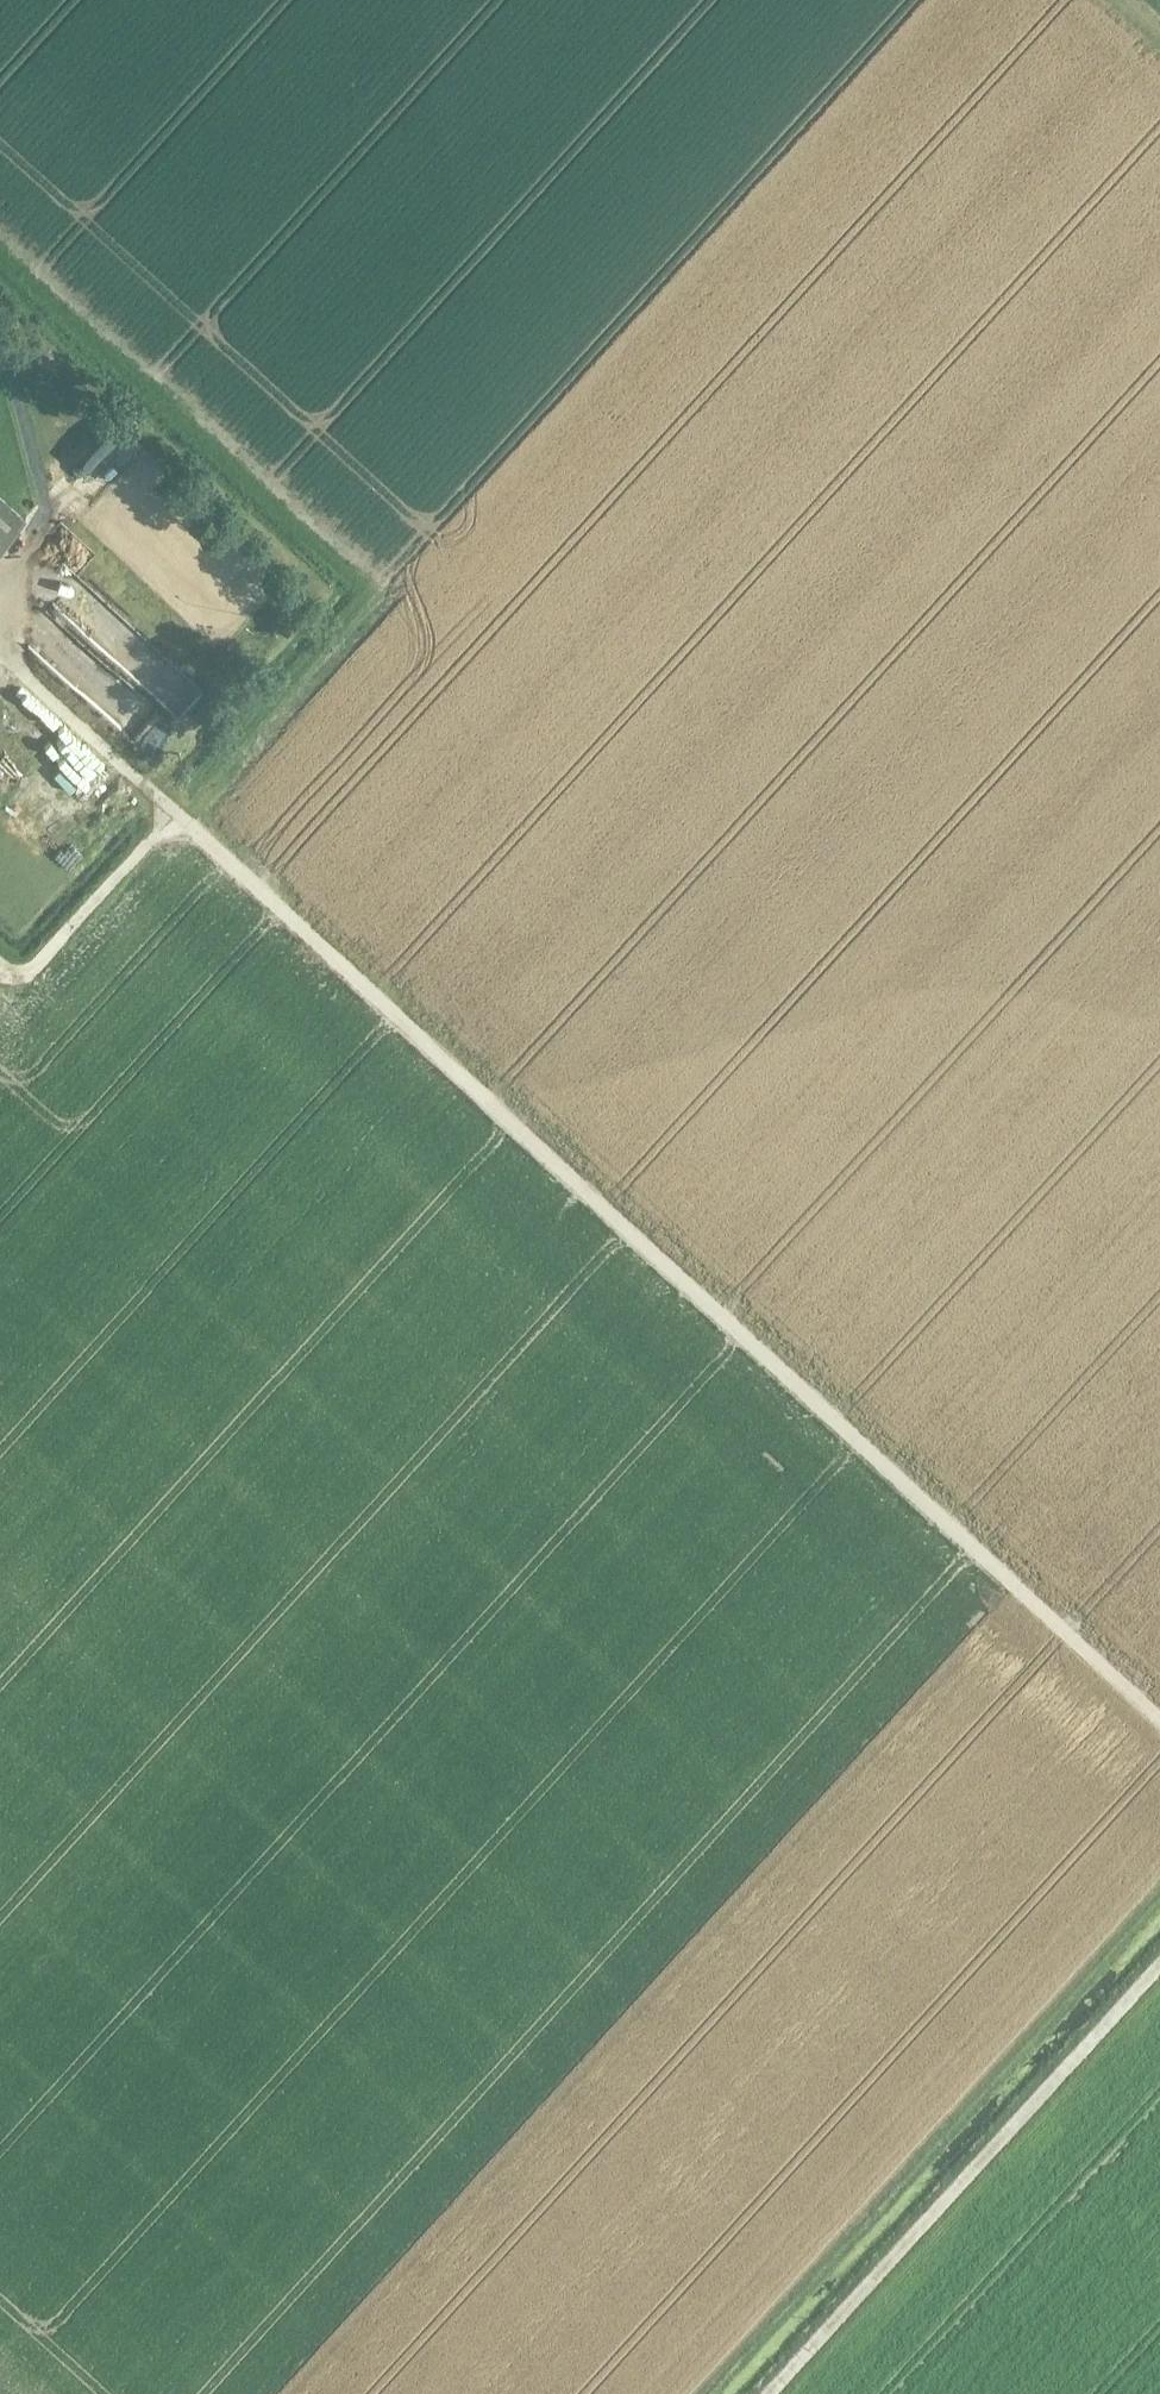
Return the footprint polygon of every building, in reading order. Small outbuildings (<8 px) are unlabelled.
[(24,519),(0,498),(0,545),(24,519)] [(138,743),(152,720),(137,710),(144,699),(118,683),(96,717),(138,743)]
